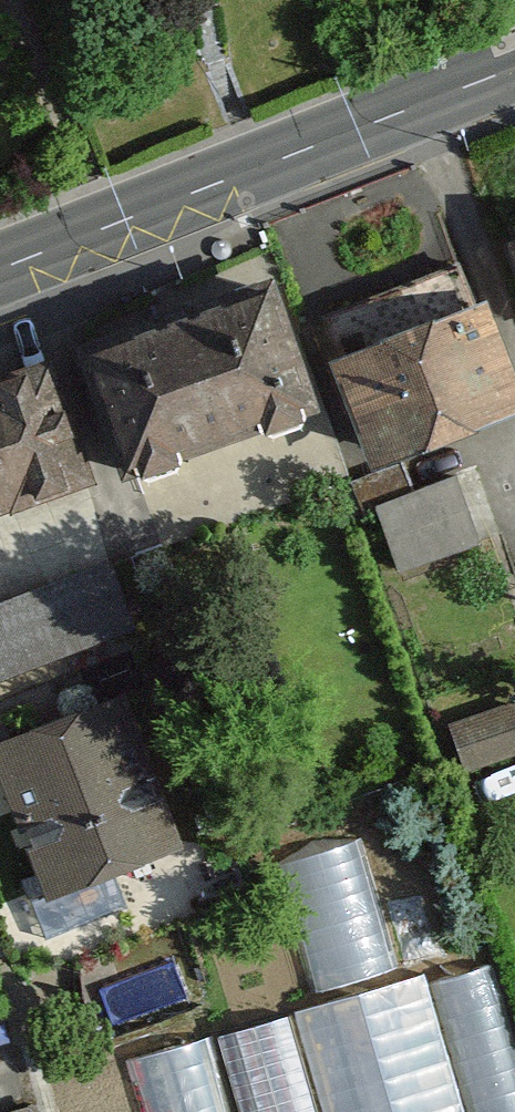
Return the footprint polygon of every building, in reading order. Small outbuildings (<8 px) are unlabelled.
[(514,267),(514,239),(505,243),(514,267)] [(83,345),(126,468),(315,402),(272,279),(83,345)] [(372,456),(514,400),(514,368),(485,293),(332,353),(372,456)] [(84,480),(41,358),(0,372),(0,510),(84,480)] [(385,495),(410,564),(500,532),(474,462),(385,495)] [(140,633),(110,559),(0,602),(0,688),(140,633)] [(178,846),(120,695),(0,742),(0,778),(46,897),(178,846)] [(514,758),(514,705),(453,723),(468,772),(514,758)] [(358,829),(270,854),(309,989),(396,964),(358,829)] [(437,975),(476,1111),(514,1111),(514,1056),(488,961),(437,975)] [(321,1111),(464,1111),(425,974),(292,1012),(321,1111)] [(225,1031),(248,1111),(321,1111),(292,1012),(225,1031)] [(149,1111),(230,1111),(211,1043),(135,1064),(149,1111)]
